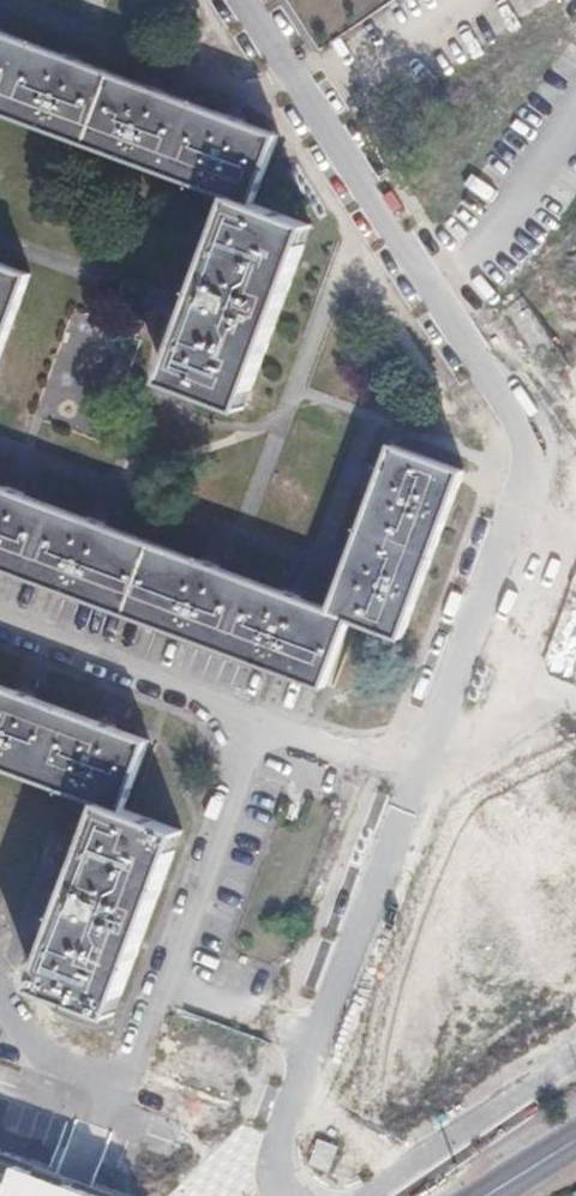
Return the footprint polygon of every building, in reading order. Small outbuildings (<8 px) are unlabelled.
[(312,23),(346,0),(296,0),(312,23)] [(236,197),(169,380),(244,408),(313,226),(254,203),(279,135),(0,31),(0,109),(236,197)] [(0,263),(0,357),(31,274),(0,263)] [(0,485),(0,564),(326,686),(352,617),(404,636),(465,471),(396,445),(335,610),(0,485)] [(115,1014),(183,831),(124,809),(149,740),(0,685),(0,763),(106,803),(38,985),(115,1014)] [(332,1170),(341,1144),(320,1136),(310,1162),(332,1170)] [(28,1159),(24,1169),(0,1161),(0,1195),(126,1195),(28,1159)]
